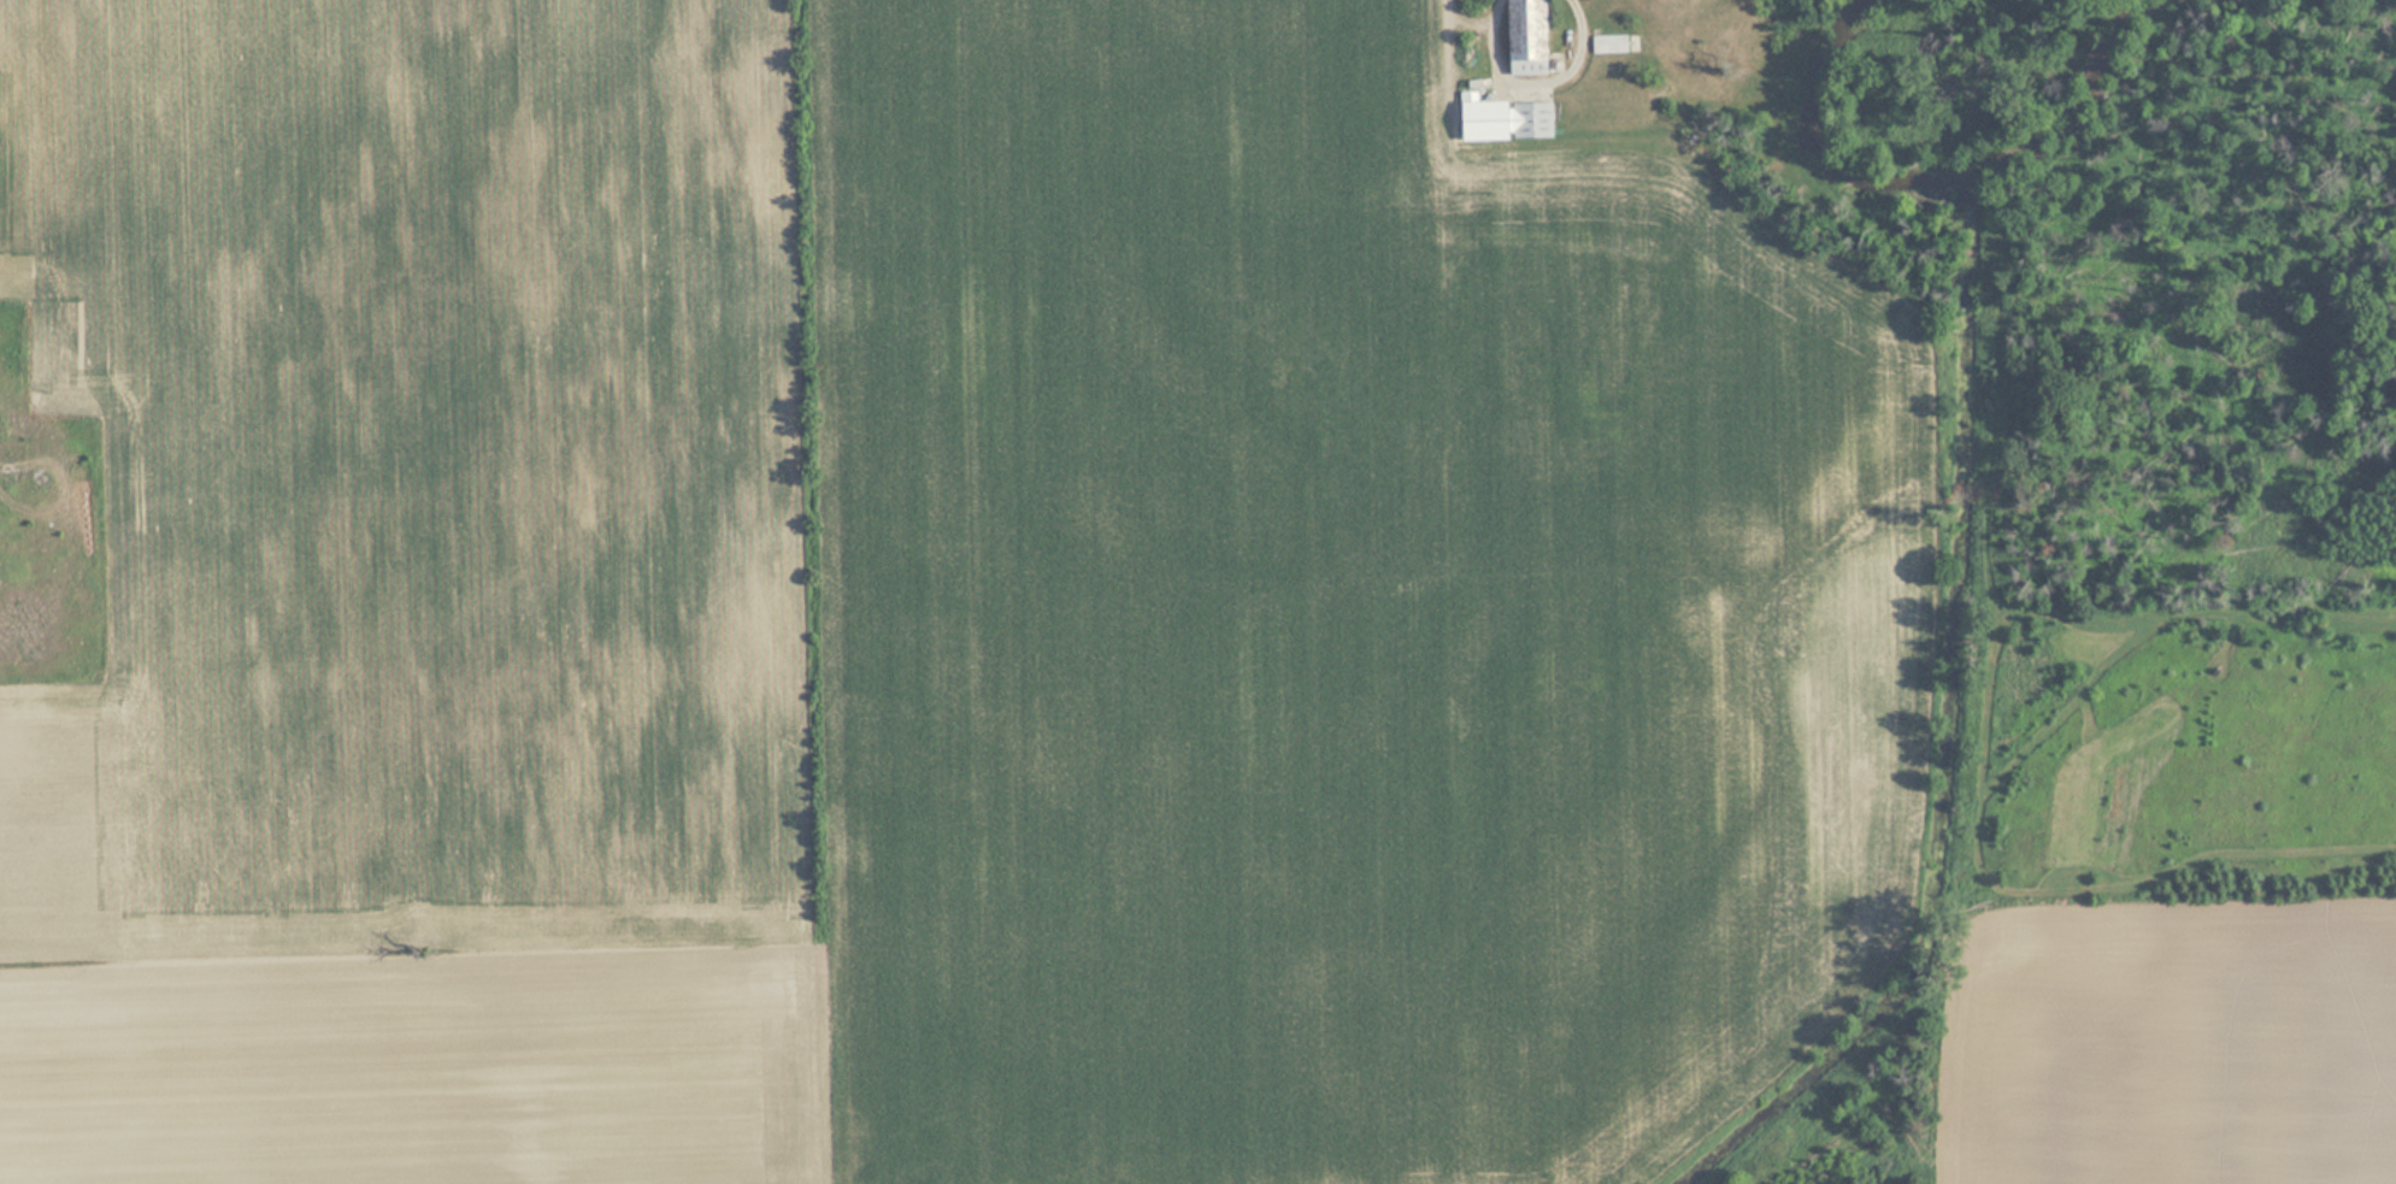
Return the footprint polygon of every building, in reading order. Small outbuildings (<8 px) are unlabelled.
[(1503,76),(1541,75),(1539,0),(1502,0),(1503,76)] [(1590,37),(1590,54),(1625,54),(1625,37),(1590,37)] [(1509,104),(1509,138),(1548,138),(1548,104),(1509,104)]
